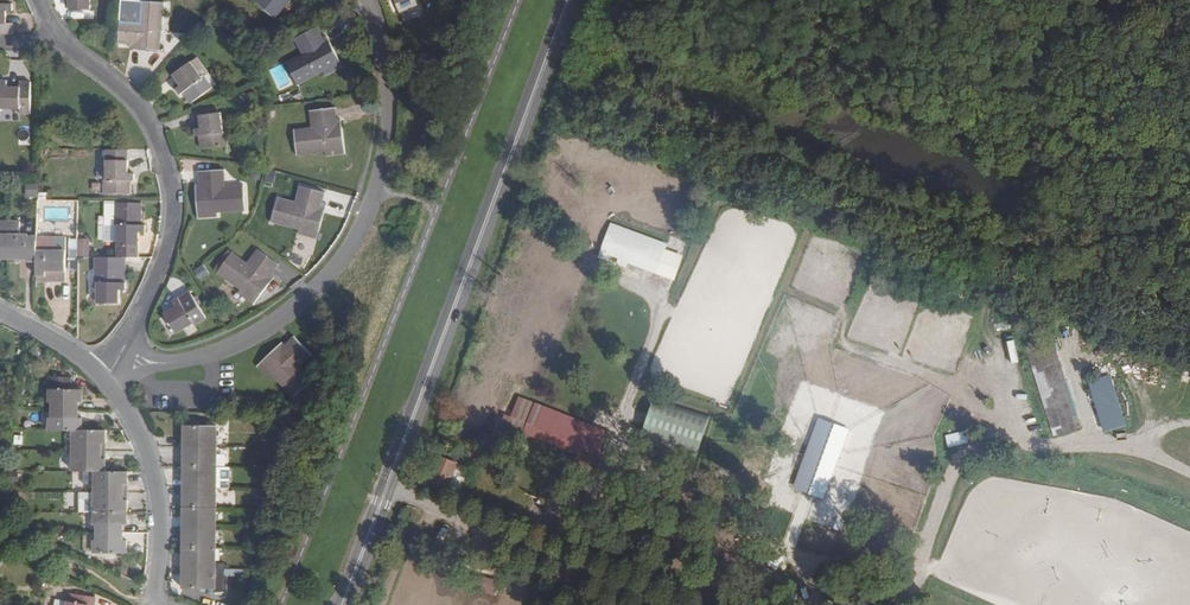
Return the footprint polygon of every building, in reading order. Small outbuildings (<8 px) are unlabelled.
[(9,0),(0,0),(0,35),(12,35),(12,23),(6,23),(6,11),(13,11),(12,3),(9,4),(9,0)] [(69,9),(90,9),(90,0),(69,0),(69,9)] [(256,1),(275,19),(292,0),(257,0),(256,1)] [(417,1),(416,0),(394,0),(399,10),(417,1)] [(166,32),(162,31),(164,4),(138,1),(136,20),(120,18),(118,45),(145,47),(145,50),(165,51),(166,32)] [(287,63),(299,85),(324,72),(326,76),(342,67),(330,44),(327,46),(317,28),(295,40),(302,54),(287,63)] [(459,39),(456,34),(449,38),(452,43),(459,39)] [(174,74),(191,63),(182,51),(166,63),(174,74)] [(181,96),(183,93),(191,103),(212,88),(204,77),(202,79),(191,63),(174,74),(182,85),(176,89),(181,96)] [(31,114),(31,82),(20,82),(20,88),(8,88),(8,81),(0,81),(0,85),(0,112),(1,112),(1,109),(20,109),(20,114),(31,114)] [(312,128),(295,130),(298,156),(325,152),(326,157),(344,154),(341,128),(337,128),(335,109),(310,112),(312,128)] [(196,137),(200,137),(201,149),(228,146),(226,132),(223,132),(221,113),(200,116),(201,129),(195,129),(196,137)] [(21,143),(30,144),(31,127),(22,127),(21,143)] [(107,179),(104,179),(104,194),(131,195),(131,182),(135,182),(134,173),(128,174),(128,161),(107,161),(107,179)] [(226,187),(225,170),(199,172),(200,198),(196,199),(198,219),(218,218),(218,213),(244,212),(243,186),(226,187)] [(38,184),(28,185),(28,197),(39,197),(38,184)] [(296,203),(280,198),(272,223),(300,230),(299,234),(316,239),(324,213),(320,212),(325,194),(301,187),(296,203)] [(142,224),(142,212),(110,211),(109,226),(119,226),(118,245),(139,245),(139,232),(146,232),(146,225),(142,224)] [(9,255),(9,222),(0,222),(0,255),(9,255)] [(20,236),(20,222),(9,222),(9,255),(27,256),(27,261),(38,261),(38,256),(37,241),(30,241),(29,236),(20,236)] [(660,246),(604,226),(597,244),(654,264),(660,246)] [(45,251),(45,256),(38,256),(38,261),(37,276),(47,277),(47,271),(66,271),(66,237),(54,237),(54,251),(45,251)] [(139,245),(118,245),(118,256),(139,257),(139,245)] [(233,253),(218,273),(241,290),(239,294),(252,304),(268,283),(265,281),(277,265),(257,251),(247,264),(233,253)] [(196,269),(201,278),(209,274),(205,265),(196,269)] [(123,282),(123,269),(96,269),(96,283),(99,283),(98,303),(119,303),(120,289),(125,290),(126,282),(123,282)] [(195,325),(207,318),(192,294),(181,302),(179,299),(173,303),(176,308),(165,315),(176,334),(193,323),(195,325)] [(610,340),(623,345),(628,329),(615,325),(610,340)] [(257,366),(271,381),(275,377),(294,398),(312,380),(300,367),(312,355),(295,336),(279,350),(277,348),(257,366)] [(40,356),(44,350),(36,346),(32,351),(40,356)] [(1029,352),(1048,435),(1076,428),(1057,346),(1029,352)] [(50,401),(58,401),(58,409),(78,409),(78,401),(82,401),(83,388),(72,387),(73,376),(50,375),(50,401)] [(1102,431),(1124,424),(1108,376),(1086,383),(1102,431)] [(693,454),(705,421),(649,402),(638,435),(693,454)] [(50,416),(50,429),(73,429),(82,429),(82,416),(78,416),(78,409),(58,409),(57,416),(50,416)] [(590,429),(537,410),(530,428),(583,447),(590,429)] [(185,439),(187,439),(187,446),(217,447),(218,425),(185,426),(185,439)] [(105,442),(105,430),(82,429),(73,429),(73,450),(102,450),(102,442),(105,442)] [(187,454),(185,454),(184,466),(217,466),(217,447),(187,446),(187,454)] [(73,450),(73,470),(95,470),(105,470),(106,457),(101,457),(102,450),(73,450)] [(458,465),(439,457),(430,480),(448,488),(458,465)] [(184,480),(187,480),(187,488),(212,488),(212,480),(217,481),(217,466),(184,466),(184,480)] [(222,467),(221,487),(231,487),(231,468),(222,467)] [(94,485),(95,470),(84,470),(84,484),(94,485)] [(128,484),(128,471),(105,470),(95,470),(94,485),(94,491),(102,492),(123,492),(123,484),(128,484)] [(212,488),(187,488),(187,495),(184,495),(184,507),(216,508),(217,488),(212,488)] [(102,499),(94,498),(95,513),(127,513),(128,499),(123,499),(123,492),(102,492),(102,499)] [(184,520),(186,521),(186,528),(211,528),(211,521),(216,521),(216,508),(184,507),(184,520)] [(127,513),(95,513),(95,532),(123,532),(122,525),(128,525),(127,513)] [(211,536),(211,528),(186,528),(186,535),(183,535),(184,549),(216,549),(216,536),(211,536)] [(127,539),(122,539),(123,532),(95,532),(84,532),(83,551),(94,551),(94,552),(127,553),(127,539)] [(216,569),(216,549),(184,549),(183,561),(186,561),(186,568),(216,569)] [(216,569),(186,568),(186,576),(183,575),(182,589),(215,590),(216,569)] [(224,569),(216,569),(215,590),(223,590),(224,569)] [(96,597),(71,593),(69,604),(95,604),(96,597)]
